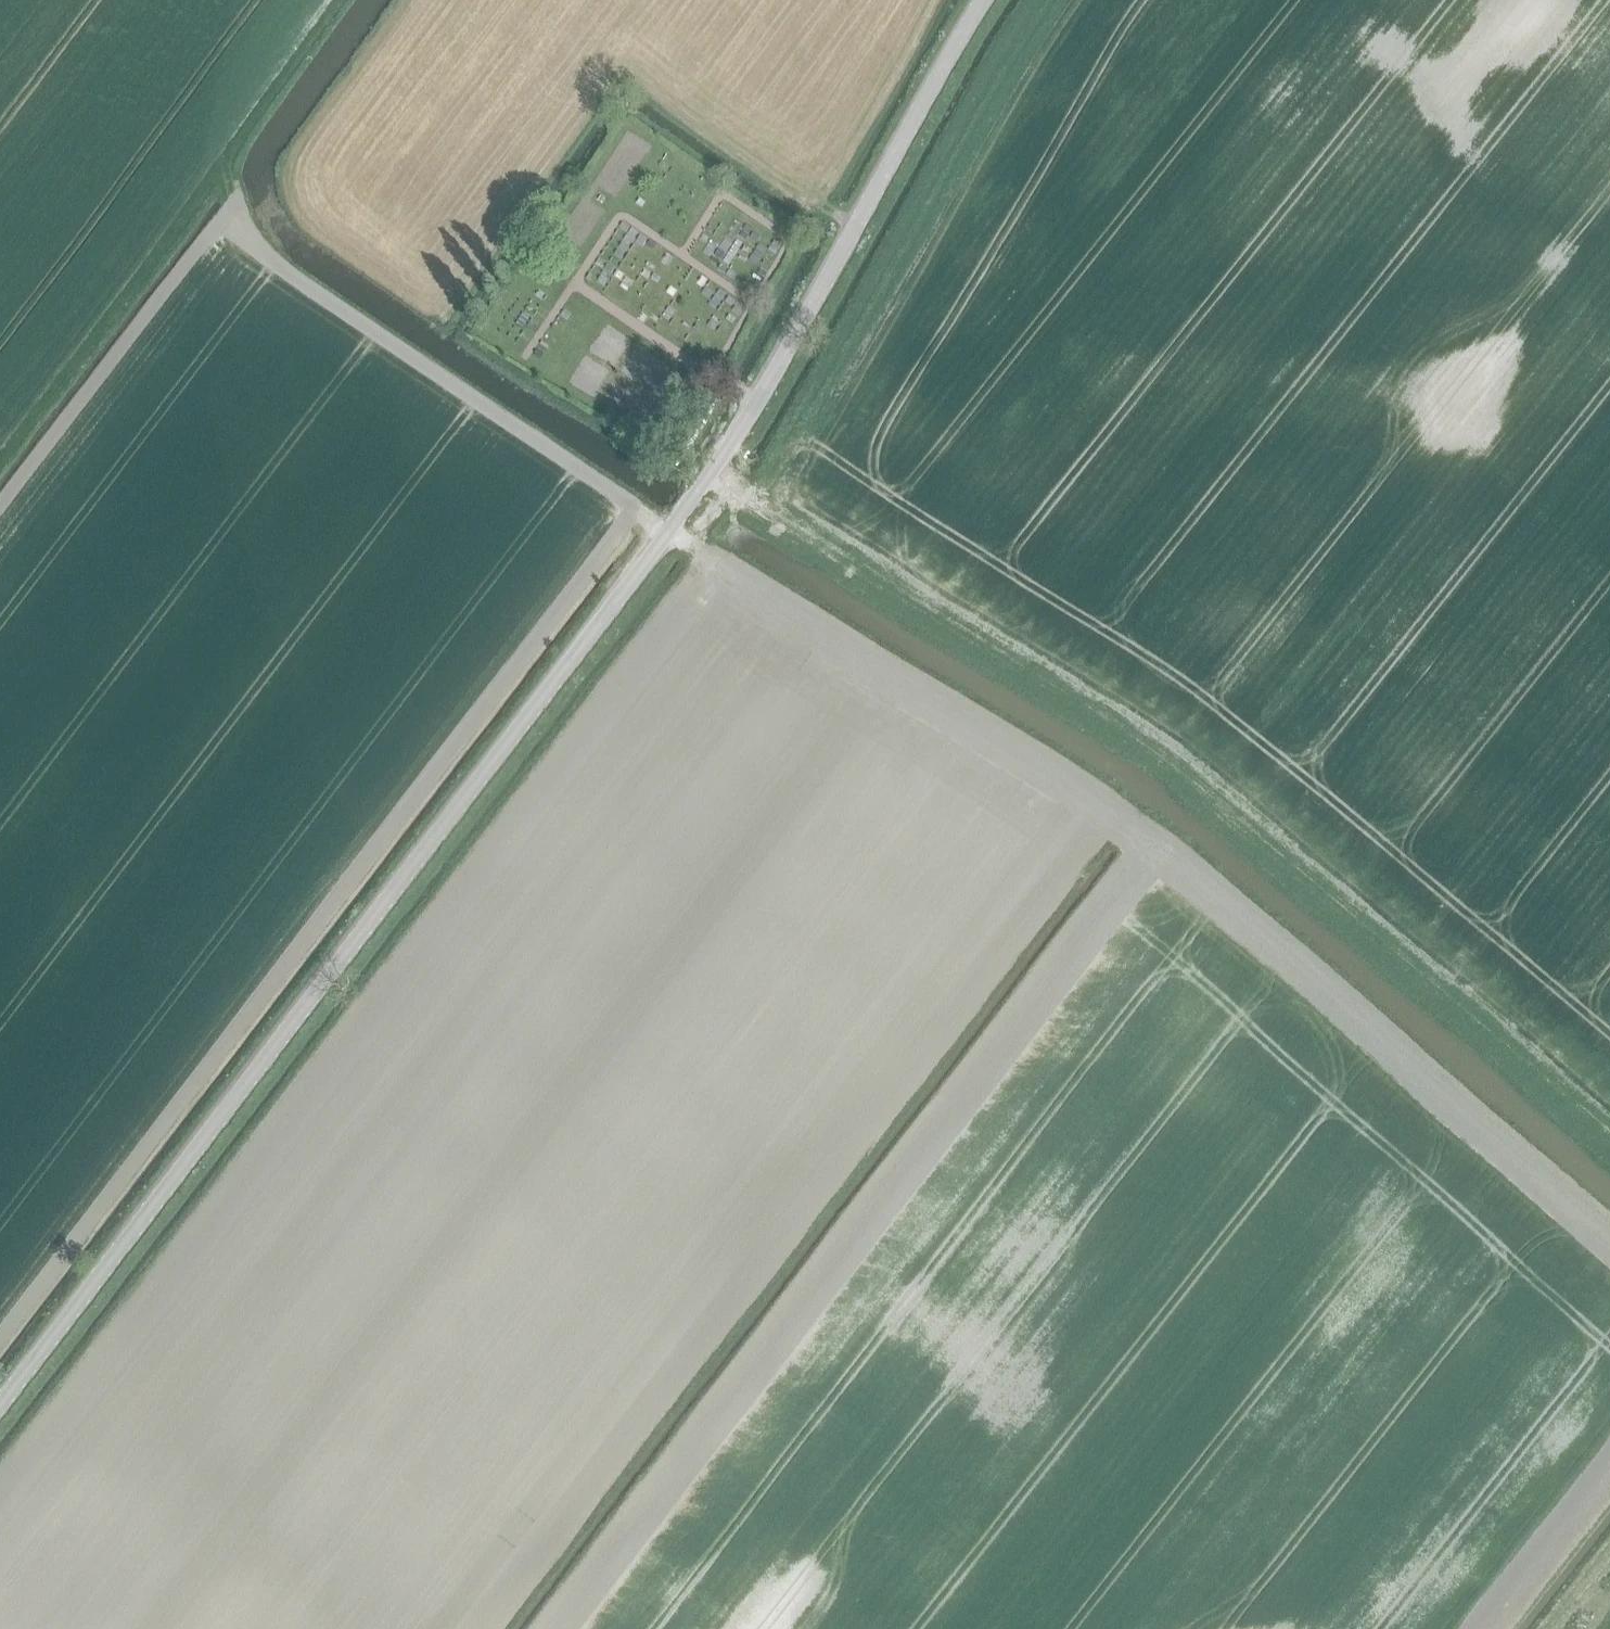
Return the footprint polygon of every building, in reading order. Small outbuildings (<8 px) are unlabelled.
[(562,249),(544,237),(535,250),(553,263),(562,249)]
